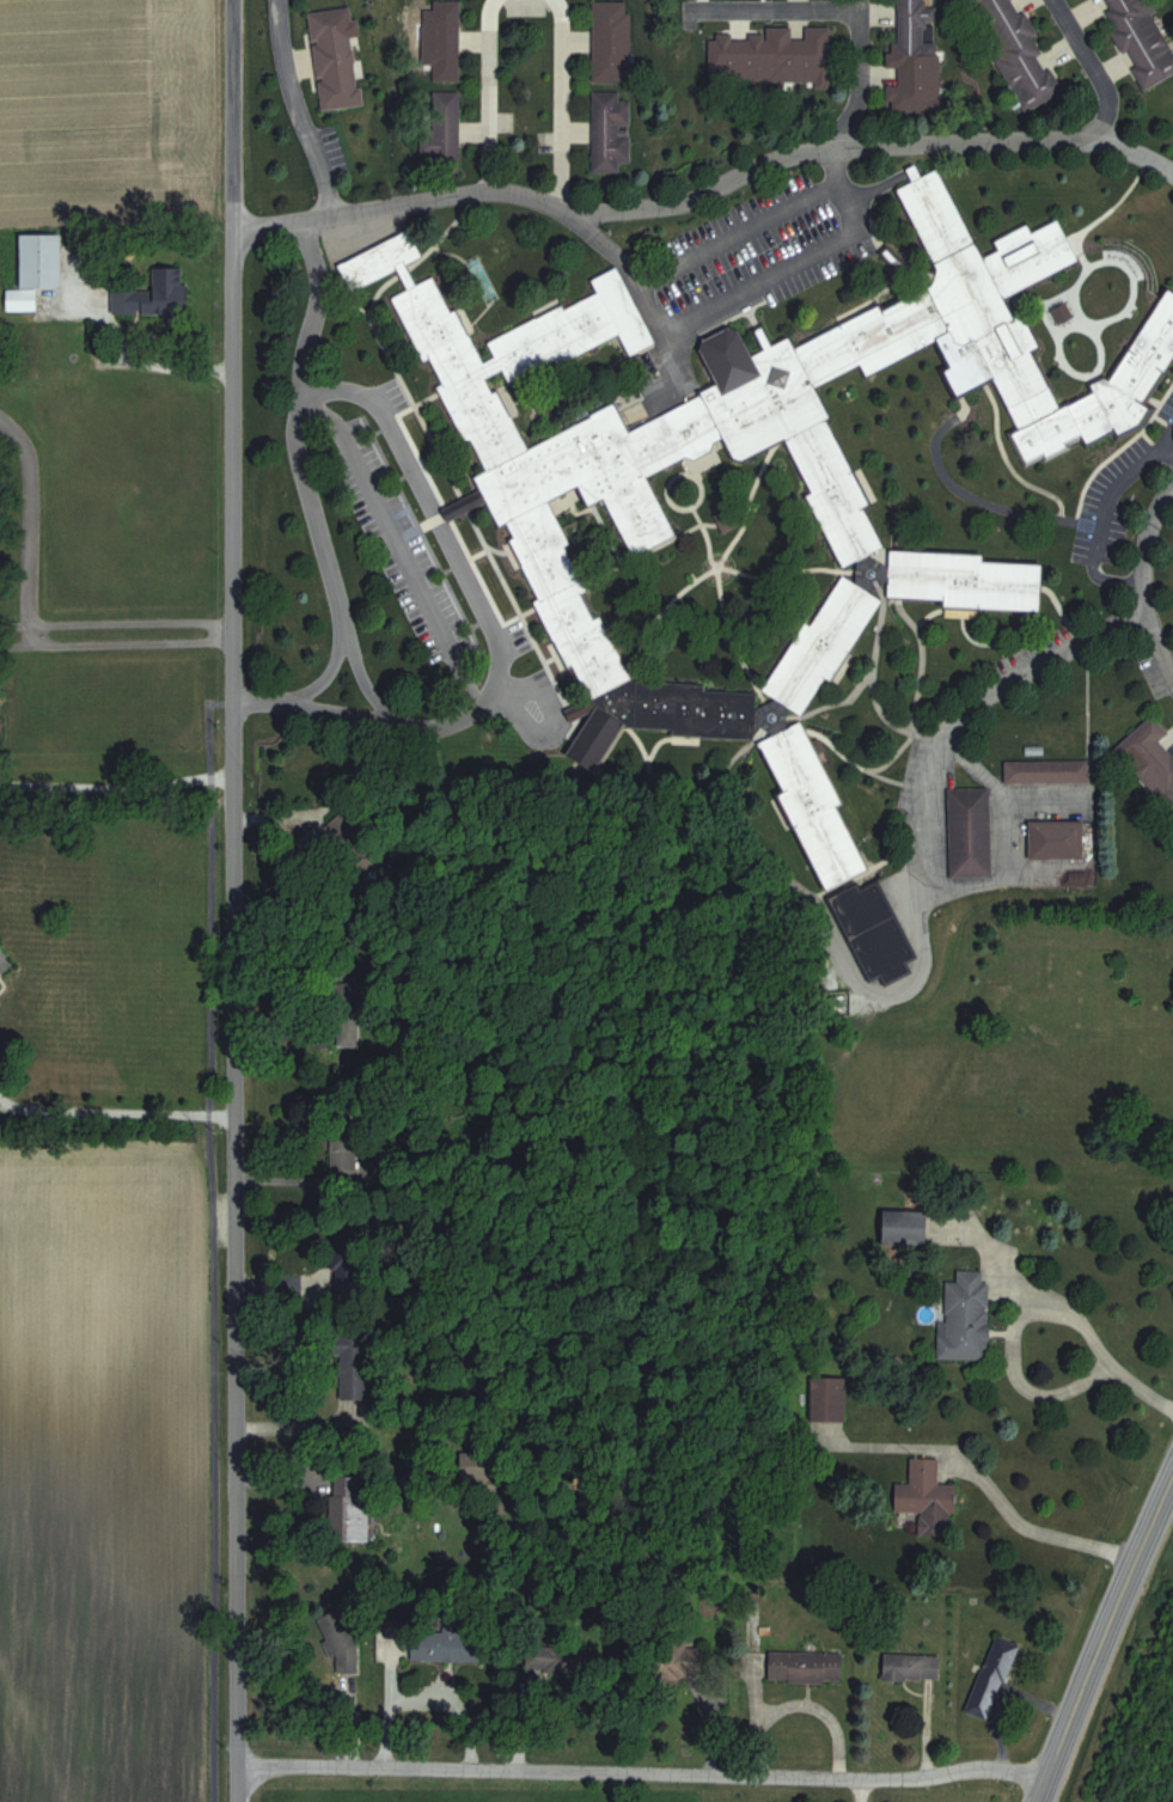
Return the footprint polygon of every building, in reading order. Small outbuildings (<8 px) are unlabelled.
[(461,80),(461,0),(433,0),(433,81),(461,80)] [(620,81),(620,0),(594,0),(594,81),(620,81)] [(937,110),(937,5),(925,5),(925,0),(895,0),(896,110),(937,110)] [(1062,91),(1020,0),(968,0),(1020,111),(1062,91)] [(1150,0),(1101,0),(1144,88),(1172,73),(1172,47),(1150,0)] [(320,109),(361,104),(350,6),(309,11),(320,109)] [(710,35),(710,66),(779,66),(779,76),(832,76),(832,35),(710,35)] [(593,171),(619,171),(619,161),(631,161),(631,100),(621,100),(621,90),(593,90),(593,171)] [(460,91),(433,91),(433,129),(421,128),(421,166),(460,166),(460,91)] [(62,287),(62,233),(21,233),(21,288),(7,288),(7,310),(37,310),(37,287),(62,287)] [(188,266),(154,266),(153,285),(112,285),(112,312),(188,313),(188,266)] [(1172,754),(1159,740),(1168,732),(1152,714),(1116,746),(1172,808),(1172,753),(1172,754)] [(1005,759),(1005,781),(1087,781),(1087,759),(1005,759)] [(950,877),(991,876),(990,787),(949,788),(950,877)] [(1030,858),(1083,858),(1083,820),(1030,820),(1030,858)] [(339,852),(353,889),(375,880),(361,844),(339,852)] [(879,876),(832,897),(871,988),(910,971),(906,961),(914,958),(879,876)] [(0,945),(0,975),(14,966),(0,945)] [(360,1046),(360,1003),(339,1003),(339,1046),(360,1046)] [(331,1171),(355,1171),(355,1126),(331,1126),(331,1171)] [(929,1245),(929,1210),(885,1210),(885,1245),(929,1245)] [(939,1358),(989,1358),(989,1270),(958,1270),(958,1281),(946,1281),(946,1321),(939,1321),(939,1358)] [(339,1400),(369,1399),(368,1334),(339,1334),(339,1400)] [(845,1421),(845,1376),(813,1376),(813,1421),(845,1421)] [(485,1453),(462,1451),(461,1480),(483,1482),(485,1453)] [(939,1458),(911,1458),(910,1483),(896,1483),(896,1512),(920,1513),(920,1536),(950,1536),(951,1513),(958,1513),(959,1484),(939,1483),(939,1458)] [(331,1542),(369,1542),(370,1477),(331,1477),(331,1542)] [(322,1614),(325,1657),(336,1656),(337,1675),(357,1673),(352,1611),(322,1614)] [(412,1661),(483,1662),(483,1632),(413,1630),(412,1661)] [(967,1712),(990,1721),(1019,1644),(996,1635),(967,1712)] [(565,1674),(565,1645),(527,1645),(527,1674),(565,1674)] [(843,1651),(770,1652),(770,1682),(843,1682),(843,1651)] [(884,1680),(940,1680),(940,1654),(884,1654),(884,1680)]
